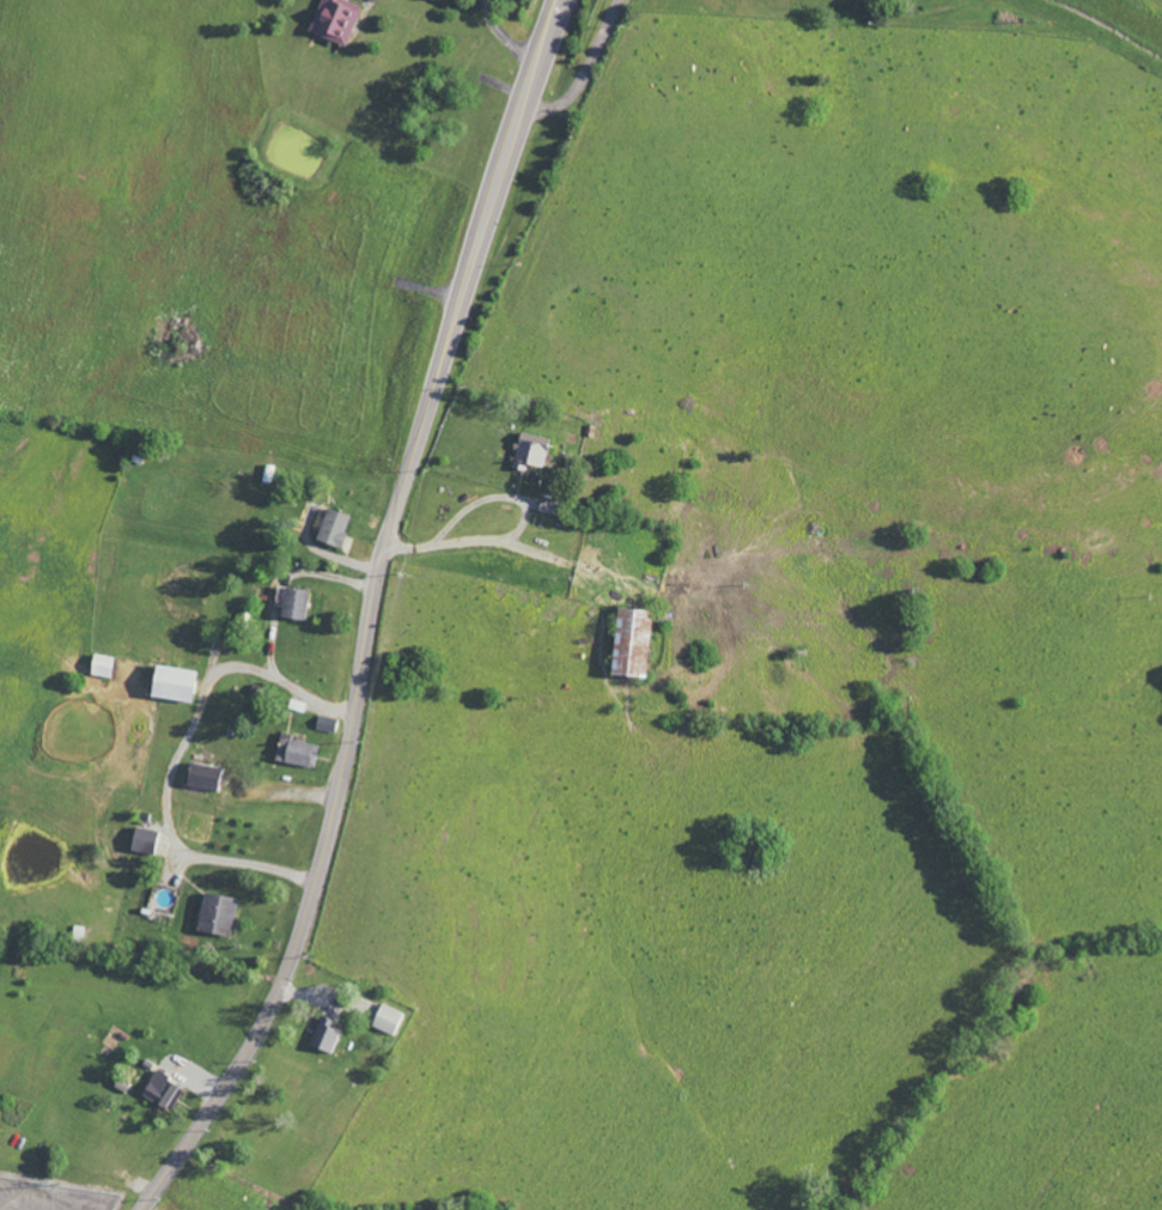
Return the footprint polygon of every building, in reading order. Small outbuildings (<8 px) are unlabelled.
[(360,6),(346,0),(320,0),(307,31),(343,46),(360,6)] [(549,438),(519,431),(511,460),(541,468),(549,438)] [(340,548),(348,515),(322,508),(314,542),(340,548)] [(306,590),(282,588),(279,618),(304,620),(306,590)] [(606,675),(641,679),(647,611),(612,608),(606,675)] [(89,675),(110,678),(112,656),(91,654),(89,675)] [(194,672),(150,664),(145,697),(189,704),(194,672)] [(277,737),(273,762),(315,768),(318,745),(288,740),(288,739),(277,737)] [(184,787),(216,791),(218,767),(187,763),(184,787)] [(157,832),(134,825),(129,840),(152,847),(157,832)] [(235,896),(200,892),(196,930),(231,933),(235,896)] [(396,1036),(406,1013),(380,1002),(370,1025),(396,1036)] [(332,1027),(334,1021),(320,1015),(308,1044),(332,1054),(342,1031),(332,1027)] [(180,1086),(167,1079),(169,1074),(155,1067),(141,1096),(170,1109),(180,1086)]
